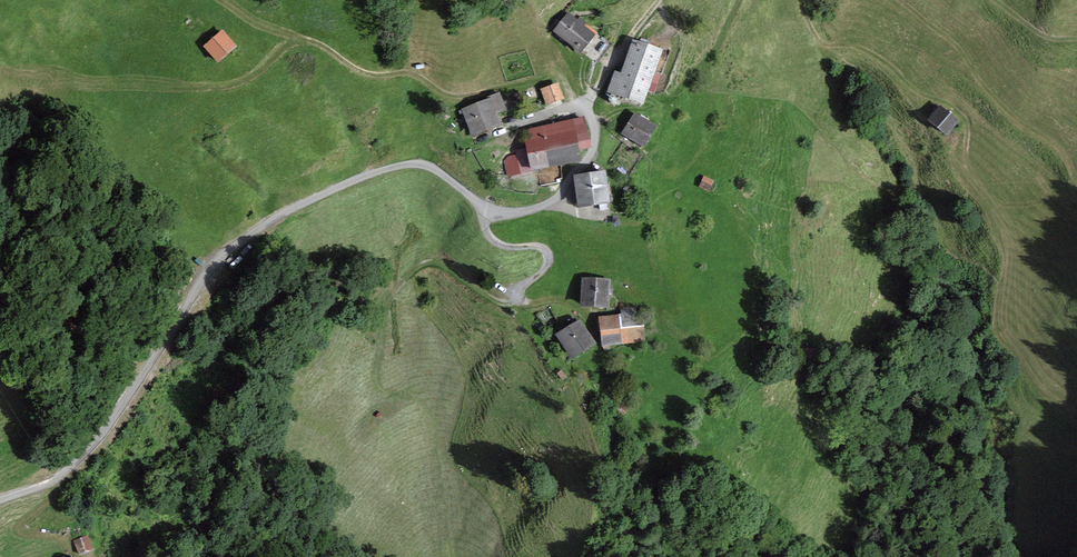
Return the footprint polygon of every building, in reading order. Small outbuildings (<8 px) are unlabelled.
[(553,30),(552,31),(581,53),(597,33),(569,11),(567,14),(563,11),(550,27),(553,30)] [(225,30),(205,47),(219,63),(239,47),(225,30)] [(621,72),(614,70),(607,91),(644,104),(662,49),(632,39),(621,72)] [(559,82),(541,89),(547,103),(565,97),(559,82)] [(485,99),(461,109),(471,136),(502,125),(498,113),(507,110),(500,91),(484,97),(485,99)] [(940,105),(928,120),(946,136),(959,120),(940,105)] [(657,125),(634,112),(621,134),(643,147),(657,125)] [(584,116),(523,130),(527,148),(515,150),(516,154),(508,156),(504,161),(508,177),(582,159),(580,149),(591,147),(584,116)] [(610,202),(605,170),(573,175),(578,207),(610,202)] [(714,180),(703,176),(699,187),(709,191),(714,180)] [(611,278),(581,277),(580,306),(609,308),(611,278)] [(621,314),(598,316),(602,346),(647,341),(643,306),(620,308),(621,314)] [(580,318),(555,335),(572,358),(596,342),(580,318)]
